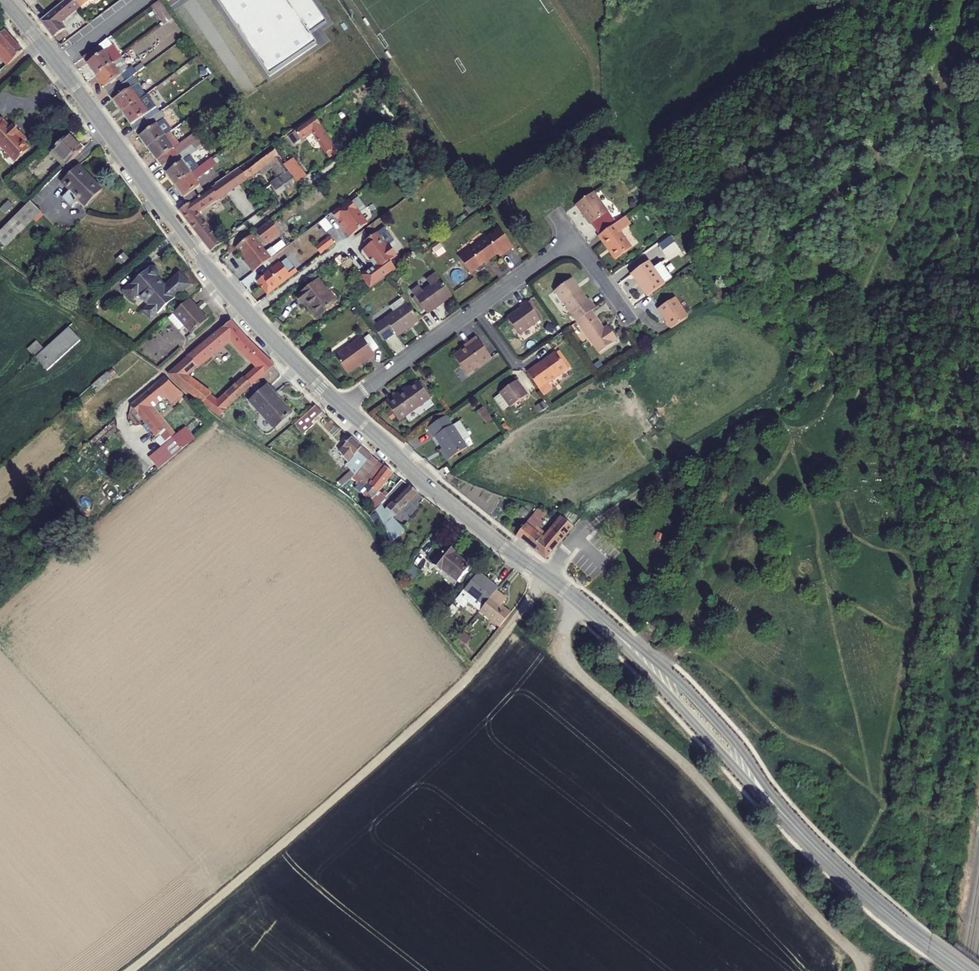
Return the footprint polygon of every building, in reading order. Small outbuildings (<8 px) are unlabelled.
[(38,24),(48,35),(78,9),(70,0),(66,0),(38,24)] [(78,9),(89,0),(70,0),(78,9)] [(273,81),(318,49),(311,39),(328,27),(310,0),(215,0),(273,81)] [(158,6),(150,12),(164,30),(172,24),(158,6)] [(0,35),(0,59),(6,66),(22,54),(3,32),(0,35)] [(99,51),(83,63),(96,81),(122,61),(113,50),(104,56),(99,51)] [(129,70),(122,61),(96,81),(109,99),(125,87),(139,76),(133,67),(129,70)] [(133,97),(125,87),(109,99),(123,117),(146,100),(147,99),(141,91),(133,97)] [(155,112),(146,100),(123,117),(136,134),(160,116),(156,111),(155,112)] [(164,122),(160,116),(136,134),(150,153),(173,135),(163,123),(164,122)] [(317,120),(298,133),(305,144),(317,136),(331,156),(339,151),(317,120)] [(11,132),(9,130),(6,132),(0,124),(0,142),(11,132)] [(11,132),(0,142),(0,150),(5,155),(21,141),(14,133),(13,134),(11,132)] [(182,147),(173,135),(150,153),(164,170),(180,157),(202,140),(198,135),(182,147)] [(66,140),(51,155),(65,170),(81,154),(66,140)] [(22,142),(21,141),(5,155),(12,164),(25,152),(19,145),(22,142)] [(273,148),(241,170),(248,180),(260,195),(265,191),(253,175),(274,160),(282,172),(279,174),(281,178),(271,186),(279,196),(286,191),(289,195),(300,187),(296,180),(284,162),(273,148)] [(194,176),(180,157),(164,170),(178,188),(194,176)] [(295,159),(284,162),(296,180),(307,176),(295,159)] [(219,166),(214,160),(194,176),(178,188),(191,206),(193,205),(194,206),(209,195),(199,181),(219,166)] [(63,200),(71,209),(78,203),(84,211),(102,195),(81,170),(63,186),(70,194),(63,200)] [(241,170),(223,184),(230,195),(248,180),(241,170)] [(218,188),(209,195),(194,206),(193,205),(191,206),(182,212),(215,252),(225,245),(201,214),(221,200),(222,201),(230,195),(223,184),(218,187),(218,188)] [(592,193),(574,206),(589,226),(607,213),(592,193)] [(6,214),(14,206),(8,199),(0,206),(0,208),(6,214)] [(370,228),(352,205),(334,218),(342,229),(344,229),(347,233),(346,234),(352,242),(370,228)] [(6,227),(17,239),(40,217),(29,206),(6,227)] [(625,217),(596,239),(613,261),(629,248),(618,233),(630,224),(625,217)] [(272,224),(236,252),(242,259),(244,257),(247,261),(248,260),(251,263),(248,265),(257,277),(276,262),(269,254),(267,256),(263,251),(261,248),(264,245),(266,248),(281,236),(272,224)] [(475,246),(470,249),(486,270),(487,267),(485,265),(497,255),(501,259),(513,249),(498,229),(485,239),(486,241),(479,246),(475,246)] [(392,250),(382,236),(371,244),(374,249),(367,254),(366,257),(372,265),(375,266),(377,264),(380,269),(366,279),(375,292),(402,273),(396,264),(403,259),(395,248),(392,250)] [(337,250),(332,243),(319,253),(318,251),(310,257),(317,266),(337,250)] [(464,256),(460,259),(470,273),(474,271),(478,273),(482,273),(486,270),(470,249),(464,253),(464,256)] [(647,298),(671,281),(662,269),(656,273),(648,261),(629,274),(647,298)] [(300,278),(289,264),(278,273),(279,273),(281,272),(286,269),(291,275),(293,274),(298,280),(300,278)] [(128,290),(136,298),(141,294),(152,305),(146,310),(152,317),(192,283),(183,272),(169,283),(163,276),(163,274),(164,272),(163,270),(161,268),(159,267),(157,267),(154,268),(128,290)] [(278,273),(261,286),(271,300),(298,280),(293,274),(291,275),(286,269),(281,272),(279,273),(278,273)] [(454,298),(436,273),(425,281),(431,288),(423,294),(417,287),(411,291),(429,315),(454,298)] [(571,282),(554,295),(576,326),(589,317),(596,311),(588,301),(586,303),(571,282)] [(325,285),(303,302),(309,310),(310,309),(312,307),(317,313),(324,322),(343,308),(342,306),(339,308),(335,302),(336,301),(334,298),(335,298),(325,285)] [(673,297),(655,309),(670,330),(688,318),(673,297)] [(187,327),(192,333),(208,320),(190,299),(174,312),(187,327)] [(522,312),(507,322),(519,339),(544,322),(530,302),(520,309),(522,312)] [(375,329),(385,343),(397,333),(400,337),(410,329),(420,321),(407,304),(375,329)] [(166,319),(179,334),(187,327),(174,312),(166,319)] [(600,333),(589,317),(576,326),(574,327),(597,358),(615,345),(608,335),(604,338),(600,333)] [(190,353),(199,363),(228,340),(232,337),(243,349),(251,358),(260,350),(252,342),(234,320),(190,353)] [(420,321),(410,329),(412,332),(422,324),(420,321)] [(67,328),(34,359),(46,373),(80,341),(67,328)] [(336,360),(349,377),(375,357),(367,346),(372,342),(368,336),(336,360)] [(228,340),(238,353),(243,349),(232,337),(228,340)] [(467,349),(455,358),(469,378),(493,360),(477,339),(465,347),(467,349)] [(32,358),(42,349),(36,342),(26,350),(32,358)] [(372,342),(367,346),(375,357),(381,353),(372,342)] [(251,358),(257,364),(267,357),(260,350),(251,358)] [(179,381),(219,412),(227,405),(216,397),(207,391),(208,388),(188,372),(199,363),(190,353),(169,369),(179,381)] [(553,355),(528,376),(541,392),(546,399),(552,394),(547,387),(567,371),(553,355)] [(216,397),(227,405),(275,365),(267,357),(257,364),(243,375),(216,397)] [(96,391),(111,379),(107,373),(91,385),(96,391)] [(134,406),(164,442),(171,437),(175,441),(178,439),(186,447),(196,438),(191,433),(189,435),(185,431),(176,438),(150,407),(166,393),(173,399),(172,400),(178,404),(186,394),(179,389),(167,378),(134,406)] [(415,384),(427,399),(431,396),(419,380),(415,384)] [(526,396),(515,381),(500,392),(501,394),(495,398),(504,410),(510,406),(511,407),(526,396)] [(251,397),(258,405),(274,392),(267,384),(251,397)] [(394,395),(385,402),(399,420),(427,399),(415,384),(407,390),(397,398),(394,395)] [(394,395),(397,398),(407,390),(405,387),(394,395)] [(258,405),(276,427),(292,413),(274,392),(258,405)] [(304,415),(310,423),(321,414),(315,406),(304,415)] [(442,452),(449,461),(467,449),(463,442),(452,427),(447,417),(427,430),(433,440),(434,439),(442,452)] [(459,422),(452,427),(463,442),(469,438),(459,422)] [(164,442),(175,456),(186,447),(178,439),(175,441),(171,437),(164,442)] [(351,473),(355,478),(356,477),(371,459),(350,440),(337,452),(353,471),(351,473)] [(437,455),(444,464),(449,461),(442,452),(437,455)] [(356,477),(365,490),(373,480),(367,474),(376,463),(371,459),(356,477)] [(367,474),(373,480),(383,469),(376,463),(367,474)] [(443,472),(449,480),(455,476),(449,468),(443,472)] [(365,490),(372,500),(393,477),(383,469),(373,480),(365,490)] [(384,510),(393,520),(417,496),(407,488),(384,510)] [(373,512),(381,529),(390,522),(378,506),(373,512)] [(540,509),(525,529),(534,535),(551,512),(540,509)] [(542,541),(534,552),(546,561),(573,526),(563,519),(545,543),(542,541)] [(525,529),(517,539),(527,547),(535,535),(534,535),(525,529)] [(535,535),(527,547),(534,552),(542,541),(535,535)] [(449,545),(432,565),(440,571),(443,567),(445,569),(456,556),(454,554),(457,552),(449,545)] [(469,567),(456,556),(445,569),(458,580),(469,567)] [(476,574),(465,588),(486,605),(497,591),(476,574)] [(506,598),(497,591),(486,605),(482,610),(502,627),(511,616),(499,606),(506,598)]
